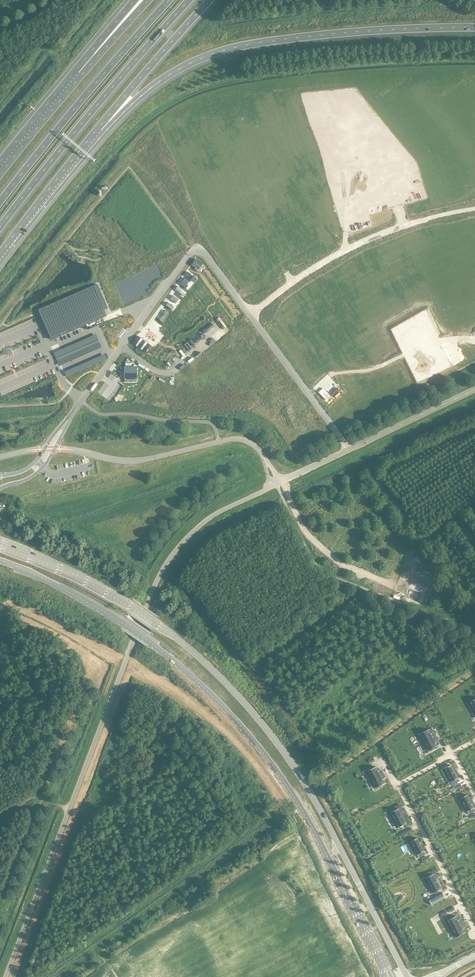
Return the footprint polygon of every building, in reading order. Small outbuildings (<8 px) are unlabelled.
[(180,284),(186,288),(188,285),(187,284),(189,281),(185,278),(183,281),(182,281),(180,284)] [(97,284),(38,310),(39,311),(39,310),(52,339),(86,325),(88,329),(103,323),(101,318),(107,316),(104,310),(108,308),(97,284)] [(138,336),(133,343),(145,352),(150,345),(138,336)] [(137,367),(125,367),(125,379),(137,379),(137,367)] [(421,733),(430,750),(438,745),(436,741),(438,740),(434,731),(431,733),(429,729),(421,733)] [(452,764),(445,768),(453,783),(460,780),(452,764)] [(376,786),(385,782),(383,778),(385,776),(381,768),(378,769),(376,765),(367,770),(376,786)] [(461,798),(469,813),(474,810),(474,808),(467,794),(461,798)] [(396,808),(391,811),(399,826),(406,822),(401,812),(403,811),(399,803),(395,806),(396,808)] [(418,837),(411,841),(419,856),(426,853),(418,837)] [(432,875),(426,878),(434,892),(442,888),(437,878),(439,877),(435,870),(430,872),(432,875)] [(442,893),(429,900),(432,906),(445,899),(442,893)] [(457,916),(448,920),(457,937),(465,932),(463,928),(466,927),(461,918),(459,920),(457,916)]
